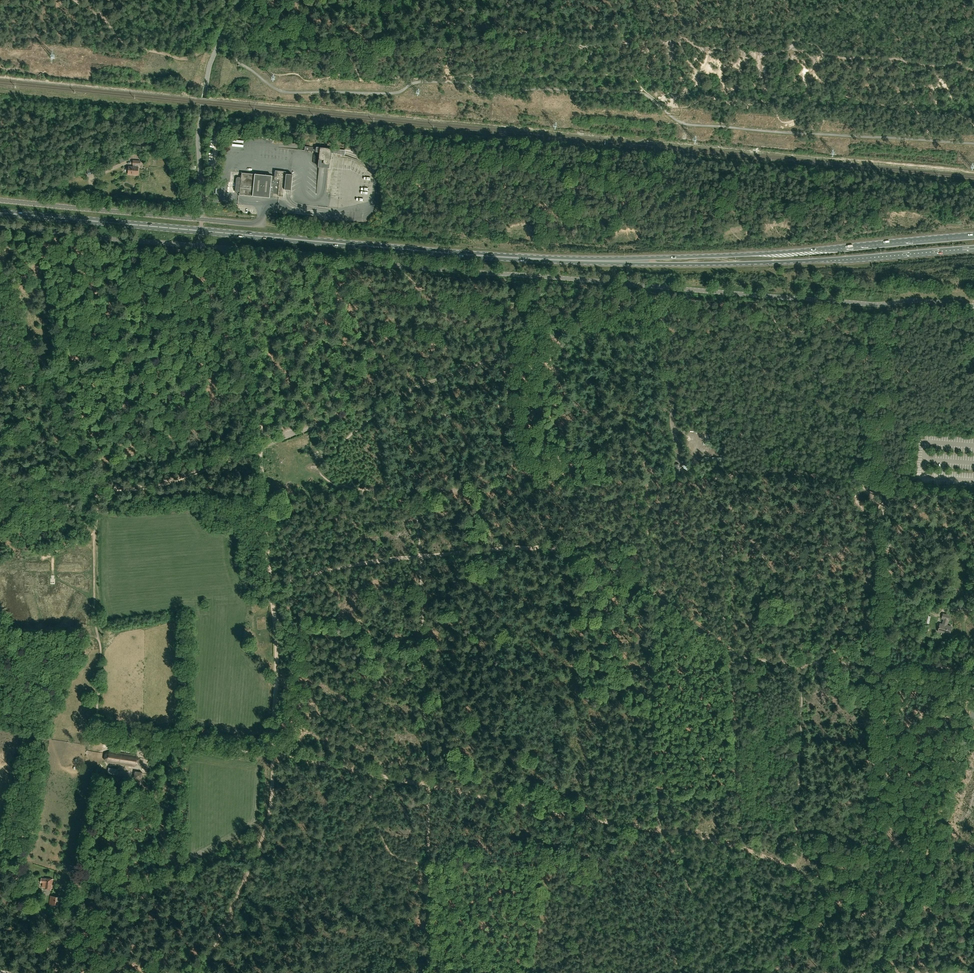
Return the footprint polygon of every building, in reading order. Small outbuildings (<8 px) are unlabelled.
[(331,149),(305,146),(305,148),(305,150),(320,152),(318,167),(329,168),(330,153),(336,153),(336,154),(344,155),(345,152),(345,150),(331,148),(331,149)] [(140,165),(140,161),(133,160),(132,164),(133,164),(133,166),(128,166),(128,174),(138,175),(138,166),(138,165),(140,165)] [(88,175),(98,172),(97,167),(86,171),(88,175)] [(294,197),(296,172),(289,172),(289,168),(275,167),(274,176),(241,172),(241,177),(237,177),(236,178),(235,191),(236,192),(239,192),(239,194),(273,198),(273,194),(278,194),(278,195),(294,197)] [(949,620),(950,615),(943,613),(942,618),(944,619),(942,624),(940,623),(938,631),(950,634),(952,627),(946,625),(947,620),(949,620)] [(135,766),(138,764),(139,759),(136,755),(109,751),(105,754),(105,756),(104,759),(107,763),(109,763),(135,766)] [(142,773),(135,772),(134,779),(141,780),(142,773)] [(44,878),(41,878),(41,882),(42,882),(42,887),(43,887),(43,889),(52,890),(53,879),(44,878)] [(61,906),(62,897),(50,895),(49,905),(61,906)] [(849,958),(851,951),(843,949),(841,956),(849,958)]
